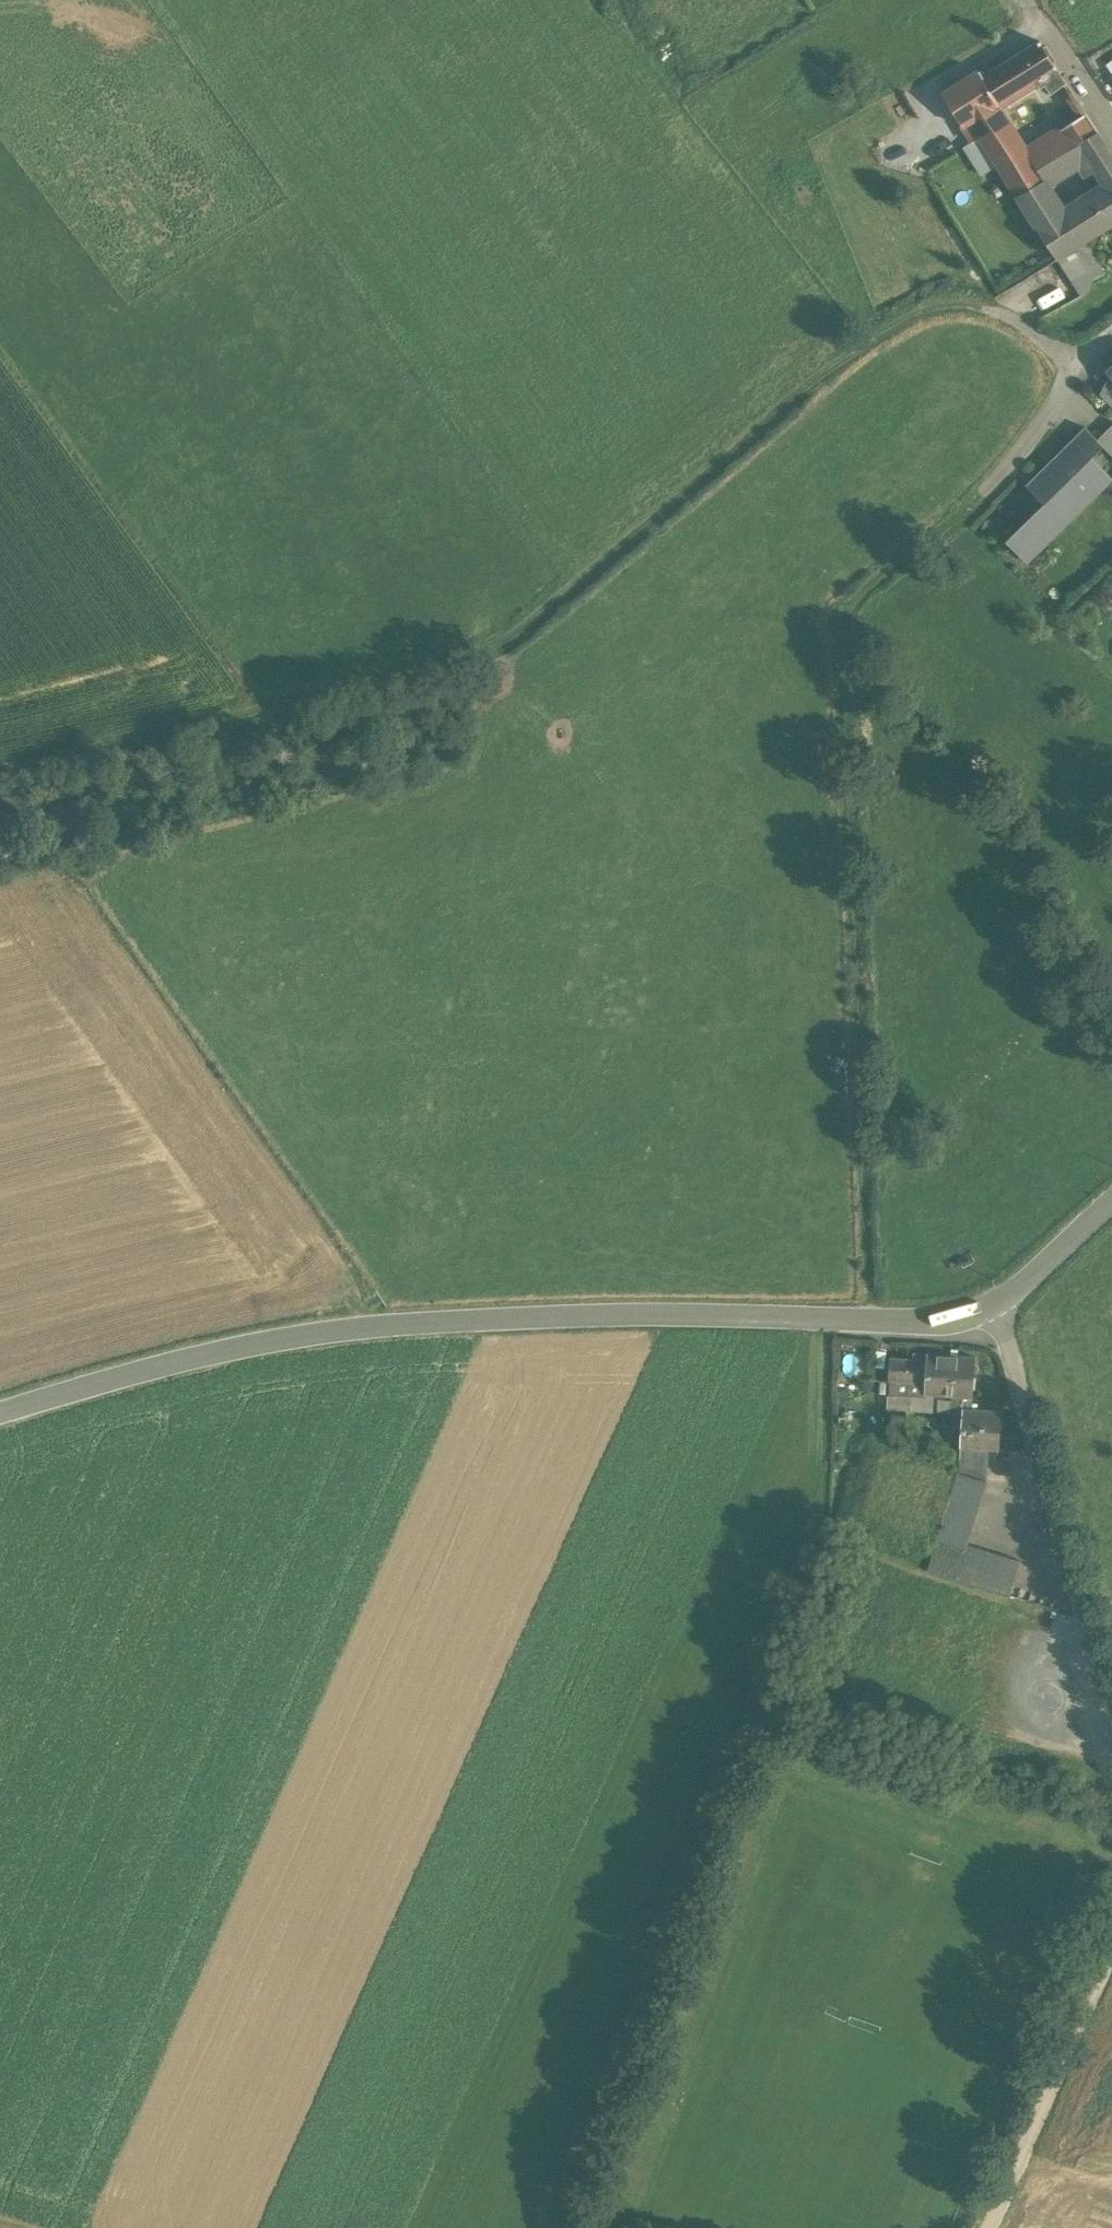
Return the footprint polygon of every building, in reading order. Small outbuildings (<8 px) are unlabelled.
[(1039,43),(983,79),(998,105),(1040,79),(1051,95),(1054,92),(1066,84),(1052,63),(1055,62),(1045,47),(1043,48),(1039,43)] [(979,72),(942,95),(963,128),(998,105),(983,79),(979,72)] [(998,105),(963,128),(972,142),(979,138),(1007,120),(998,105)] [(1026,152),(1025,152),(1037,171),(1097,132),(1085,114),(1026,152)] [(1007,120),(979,138),(998,169),(999,168),(1017,198),(1043,181),(1037,171),(1025,152),(1026,152),(1007,120)] [(1037,171),(1043,181),(1017,198),(1057,259),(1086,241),(1097,234),(1078,204),(1064,212),(1054,196),(1062,190),(1055,179),(1075,166),(1079,164),(1082,169),(1085,174),(1088,174),(1095,170),(1106,186),(1111,182),(1111,156),(1097,132),(1037,171)] [(1078,204),(1097,234),(1111,225),(1111,182),(1106,186),(1078,204)] [(1086,241),(1057,259),(1078,292),(1106,275),(1086,241)] [(1111,407),(1111,385),(1100,396),(1111,407)] [(1097,442),(1103,448),(1111,457),(1111,427),(1097,442)] [(1093,458),(1103,448),(1097,442),(1083,428),(1025,485),(1045,505),(1006,543),(1028,565),(1030,563),(1111,482),(1111,477),(1105,471),(1093,458)] [(975,1358),(927,1354),(927,1355),(913,1354),(913,1360),(889,1359),(888,1379),(935,1382),(934,1394),(963,1396),(972,1397),(973,1397),(975,1358)] [(1001,1412),(971,1410),(972,1397),(963,1396),(960,1446),(987,1448),(999,1449),(1001,1412)] [(987,1448),(960,1446),(959,1473),(985,1482),(987,1448)] [(1020,1561),(966,1544),(985,1482),(959,1473),(957,1473),(936,1538),(937,1539),(927,1571),(1009,1596),(1020,1561)]
